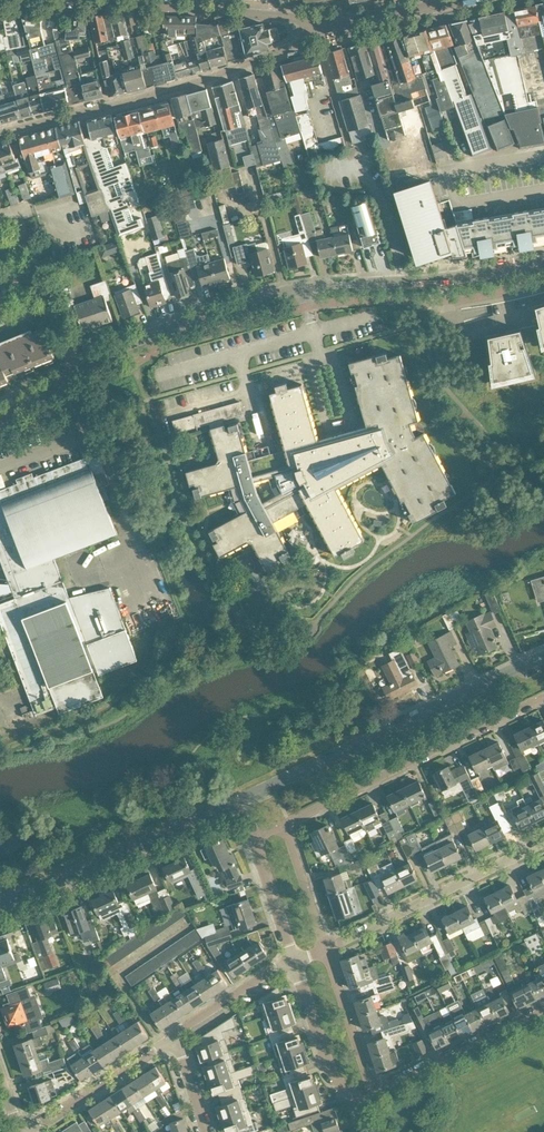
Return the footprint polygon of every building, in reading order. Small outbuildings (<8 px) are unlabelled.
[(536,5),(540,23),(543,41),(543,3),(536,5)] [(536,5),(514,9),(520,35),(525,53),(518,55),(523,76),(529,101),(537,99),(538,106),(539,106),(543,130),(543,41),(540,23),(536,5)] [(5,42),(1,43),(3,51),(6,50),(16,48),(22,47),(19,34),(17,19),(15,8),(1,7),(4,18),(7,36),(4,37),(5,42)] [(80,74),(73,51),(72,47),(70,39),(61,40),(56,40),(56,42),(45,45),(41,28),(42,10),(21,9),(23,20),(31,49),(30,49),(36,72),(36,75),(45,111),(69,105),(69,104),(86,99),(82,82),(80,76),(80,74)] [(514,9),(479,17),(480,18),(470,20),(469,23),(478,44),(492,80),(505,113),(507,117),(517,143),(519,148),(543,143),(543,130),(539,106),(538,106),(537,99),(529,101),(523,76),(518,55),(525,53),(520,35),(514,9)] [(89,29),(85,29),(86,14),(74,13),(73,30),(70,30),(70,32),(59,31),(53,30),(56,40),(61,40),(70,39),(79,38),(90,37),(89,29)] [(90,15),(96,41),(105,39),(106,43),(116,40),(115,35),(111,16),(91,14),(90,15)] [(111,16),(115,35),(127,33),(124,17),(111,16)] [(163,16),(163,27),(167,27),(167,32),(170,32),(170,36),(185,36),(186,41),(192,39),(191,36),(187,36),(187,16),(163,16)] [(196,16),(187,16),(187,36),(191,36),(198,35),(196,21),(196,16)] [(478,44),(469,23),(467,19),(449,23),(453,34),(457,42),(459,48),(456,49),(484,118),(505,113),(492,80),(478,44)] [(206,50),(205,45),(212,43),(211,37),(221,34),(217,23),(196,21),(198,35),(191,36),(192,39),(196,57),(199,58),(202,71),(212,68),(212,66),(208,50),(206,50)] [(241,25),(217,23),(221,34),(228,61),(245,57),(244,54),(247,53),(242,28),(241,25)] [(263,23),(242,28),(247,53),(269,48),(267,42),(280,39),(277,26),(264,29),(263,23)] [(446,24),(427,29),(454,106),(472,156),(493,149),(472,92),(466,94),(455,64),(457,63),(450,45),(454,43),(446,24)] [(427,29),(414,32),(421,53),(428,72),(431,71),(433,78),(439,97),(437,98),(441,110),(454,106),(427,29)] [(402,34),(401,35),(409,57),(413,69),(415,76),(418,75),(420,77),(423,76),(430,100),(429,100),(431,105),(424,107),(432,128),(444,124),(440,111),(441,110),(437,98),(439,97),(433,78),(431,71),(428,72),(421,53),(414,32),(412,32),(402,34)] [(158,83),(147,44),(143,34),(136,36),(139,48),(141,48),(143,55),(139,56),(141,62),(142,68),(144,75),(147,86),(158,83)] [(228,61),(221,34),(211,37),(212,43),(205,45),(206,50),(208,50),(212,66),(228,62),(228,61)] [(409,57),(401,35),(385,38),(385,40),(387,47),(383,48),(388,60),(392,59),(392,60),(391,60),(392,63),(393,63),(397,76),(399,82),(415,77),(415,76),(413,69),(409,57)] [(121,45),(118,46),(120,56),(129,91),(147,86),(144,75),(142,68),(141,62),(134,64),(130,57),(134,56),(129,38),(125,39),(120,41),(121,45)] [(166,40),(168,47),(174,45),(172,38),(166,40)] [(166,62),(163,63),(168,80),(179,77),(168,47),(166,40),(166,41),(165,39),(160,40),(162,47),(161,47),(166,62)] [(192,39),(186,41),(184,42),(189,60),(188,60),(191,67),(188,68),(190,74),(202,71),(199,58),(196,57),(192,39)] [(366,42),(376,73),(378,82),(372,83),(372,84),(376,97),(393,92),(389,78),(379,40),(367,42),(366,42)] [(366,42),(349,47),(352,58),(358,78),(368,76),(371,84),(372,84),(372,83),(378,82),(376,73),(366,42)] [(160,54),(156,55),(155,50),(154,50),(153,45),(151,45),(150,43),(147,44),(158,83),(168,80),(163,63),(160,54)] [(117,44),(107,46),(110,59),(112,58),(116,74),(113,74),(119,93),(129,91),(120,56),(118,46),(117,44)] [(168,47),(179,77),(190,74),(188,68),(191,67),(188,60),(179,63),(178,61),(179,61),(176,44),(174,45),(168,47)] [(18,54),(18,55),(30,53),(29,45),(22,47),(16,48),(18,54)] [(349,74),(345,59),(342,48),(326,52),(334,79),(340,100),(357,95),(355,88),(345,91),(344,89),(343,90),(341,82),(343,81),(345,86),(352,84),(349,74)] [(92,59),(91,51),(75,54),(76,62),(92,59)] [(316,86),(325,83),(318,55),(306,58),(312,81),(314,80),(316,86)] [(310,81),(312,81),(306,58),(294,62),(306,109),(309,108),(307,99),(314,97),(310,81)] [(107,60),(100,61),(104,77),(109,96),(119,93),(113,74),(111,64),(108,65),(107,60)] [(294,62),(281,65),(291,93),(296,111),(306,109),(294,62)] [(261,70),(261,71),(267,92),(272,108),(274,115),(274,114),(277,124),(271,126),(276,139),(285,166),(294,163),(285,137),(300,133),(299,131),(301,130),(300,128),(298,122),(296,115),(294,108),(292,108),(283,76),(280,65),(261,70)] [(101,85),(101,86),(96,70),(80,74),(80,76),(82,82),(86,99),(103,95),(101,88),(102,88),(101,85)] [(239,78),(240,79),(243,88),(250,117),(257,115),(260,128),(258,129),(261,140),(257,141),(258,144),(251,146),(252,149),(257,166),(282,160),(284,166),(285,166),(276,139),(271,126),(269,119),(268,119),(265,110),(258,87),(254,73),(239,78)] [(45,111),(36,75),(26,77),(29,89),(33,88),(35,95),(30,96),(35,113),(45,111)] [(430,100),(423,76),(420,77),(418,75),(415,76),(415,77),(399,82),(397,76),(389,78),(393,92),(376,97),(385,129),(387,136),(405,131),(401,118),(414,114),(411,107),(429,100),(430,100)] [(13,80),(14,84),(18,100),(23,117),(33,114),(24,81),(23,77),(13,80)] [(233,81),(213,87),(230,144),(249,139),(247,131),(240,105),(233,81)] [(1,123),(23,117),(18,100),(14,84),(15,89),(3,93),(0,84),(0,119),(1,123)] [(207,88),(187,94),(197,129),(217,123),(207,88)] [(187,94),(172,98),(182,135),(186,134),(191,154),(203,151),(197,129),(187,94)] [(360,94),(357,95),(340,100),(353,144),(366,140),(365,135),(372,132),(360,94)] [(169,103),(154,107),(159,127),(161,126),(165,137),(170,136),(172,144),(179,142),(169,103)] [(154,107),(142,110),(147,130),(152,148),(158,146),(153,128),(159,127),(154,107)] [(142,110),(127,114),(137,149),(142,165),(140,158),(151,155),(153,162),(156,161),(154,154),(151,154),(149,146),(147,146),(146,141),(147,140),(145,130),(147,130),(142,110)] [(309,112),(296,115),(298,122),(311,118),(309,112)] [(115,117),(117,128),(120,137),(125,153),(135,150),(140,165),(142,165),(137,149),(127,114),(115,117)] [(507,117),(486,125),(497,151),(517,143),(507,117)] [(113,118),(101,121),(111,160),(109,161),(113,177),(106,179),(109,188),(102,190),(109,210),(112,216),(118,214),(133,209),(138,225),(147,222),(142,203),(125,153),(120,137),(120,139),(118,140),(113,118)] [(311,118),(298,122),(300,128),(313,124),(311,118)] [(102,190),(86,143),(82,132),(80,121),(56,127),(63,153),(66,153),(75,187),(82,185),(92,216),(100,213),(109,210),(102,190)] [(101,121),(88,124),(91,135),(92,140),(94,146),(95,146),(101,163),(109,161),(111,160),(101,121)] [(313,124),(300,128),(301,130),(302,134),(315,130),(313,124)] [(56,127),(46,130),(52,152),(56,150),(57,155),(63,153),(56,127)] [(46,130),(32,134),(43,175),(51,173),(59,197),(74,193),(65,162),(56,164),(52,152),(46,130)] [(315,130),(302,134),(304,140),(316,136),(315,130)] [(17,138),(17,140),(20,149),(22,157),(24,156),(25,159),(26,159),(29,172),(30,172),(32,178),(33,181),(36,183),(41,182),(42,179),(42,175),(43,175),(32,134),(17,138)] [(316,136),(304,140),(306,147),(318,143),(316,136)] [(342,136),(336,138),(340,150),(346,149),(342,136)] [(236,186),(232,173),(223,138),(208,142),(215,169),(217,168),(223,189),(236,186)] [(336,138),(330,139),(334,152),(340,150),(336,138)] [(330,139),(324,141),(328,154),(334,152),(330,139)] [(324,141),(318,143),(322,156),(328,154),(324,141)] [(436,160),(446,156),(442,141),(431,145),(436,160)] [(0,146),(0,153),(7,172),(21,167),(18,157),(15,158),(10,143),(0,146)] [(318,143),(306,147),(310,159),(322,156),(318,143)] [(239,171),(232,173),(236,186),(238,193),(241,204),(251,201),(248,190),(244,191),(239,171)] [(431,181),(395,192),(417,261),(451,250),(453,256),(466,255),(456,224),(445,227),(431,181)] [(19,185),(20,190),(24,200),(31,198),(25,183),(19,185)] [(320,193),(317,186),(306,189),(309,196),(320,193)] [(6,190),(8,195),(11,205),(18,202),(13,188),(6,190)] [(212,190),(206,191),(205,188),(193,191),(195,198),(213,194),(212,190)] [(272,194),(265,196),(267,203),(274,201),(272,194)] [(352,205),(361,236),(364,247),(381,242),(378,231),(368,200),(352,205)] [(454,211),(453,211),(456,224),(466,255),(466,256),(507,249),(507,250),(506,251),(508,251),(508,250),(507,249),(543,243),(543,208),(529,210),(513,212),(513,213),(489,217),(489,216),(473,219),(472,208),(454,211)] [(109,210),(100,213),(102,220),(111,217),(111,216),(112,216),(109,210)] [(309,211),(300,214),(310,242),(317,240),(321,257),(337,253),(334,236),(333,236),(325,238),(322,228),(316,230),(309,211)] [(282,238),(283,241),(287,256),(290,267),(307,263),(304,253),(312,251),(313,255),(314,255),(309,242),(310,242),(300,214),(295,215),(300,233),(282,238)] [(147,218),(150,230),(153,239),(164,236),(158,215),(147,218)] [(181,236),(193,232),(189,221),(177,225),(181,236)] [(333,236),(334,236),(337,253),(353,250),(350,233),(349,233),(347,224),(332,227),(333,236)] [(202,232),(204,239),(219,235),(217,229),(202,232)] [(101,258),(119,250),(115,240),(97,247),(101,258)] [(233,247),(235,253),(237,264),(252,260),(256,275),(273,271),(267,248),(269,248),(268,243),(265,241),(256,244),(255,243),(245,245),(245,244),(233,247)] [(194,248),(185,251),(187,256),(190,267),(193,278),(200,276),(203,287),(208,285),(209,287),(218,284),(211,262),(204,264),(201,255),(196,254),(194,248)] [(187,256),(182,258),(164,263),(168,273),(170,273),(178,298),(192,294),(189,286),(195,285),(195,286),(196,285),(194,279),(193,278),(190,267),(187,256)] [(224,258),(211,262),(218,284),(226,282),(225,280),(230,278),(224,258)] [(153,283),(145,285),(148,296),(151,306),(161,303),(161,302),(166,300),(159,281),(166,279),(160,263),(153,265),(155,270),(149,272),(153,283)] [(95,298),(89,300),(98,325),(113,320),(105,296),(111,294),(106,280),(91,285),(95,298)] [(124,316),(139,311),(136,304),(142,302),(135,283),(123,288),(125,291),(116,295),(124,316)] [(69,286),(62,289),(69,308),(75,306),(79,319),(78,319),(79,323),(80,323),(83,330),(98,325),(89,300),(75,305),(69,286)] [(492,304),(493,315),(484,318),(486,337),(491,380),(534,371),(531,361),(543,356),(543,304),(532,308),(534,315),(518,319),(518,316),(517,314),(516,311),(515,309),(513,307),(511,305),(508,304),(506,303),(503,302),(501,302),(492,304)] [(17,377),(15,372),(54,356),(43,328),(0,345),(0,384),(17,377)] [(225,425),(225,424),(211,428),(219,458),(216,463),(186,471),(190,486),(191,485),(195,484),(196,487),(193,488),(195,498),(237,486),(241,499),(247,510),(209,531),(214,540),(216,538),(218,541),(214,543),(213,543),(220,556),(248,542),(253,543),(268,571),(278,566),(281,564),(281,563),(280,563),(278,560),(281,558),(283,561),(291,556),(273,522),(308,503),(335,555),(342,552),(345,558),(355,552),(352,546),(365,540),(337,488),(382,463),(414,522),(439,509),(441,508),(448,504),(445,498),(456,492),(424,433),(416,437),(413,430),(413,429),(414,429),(415,428),(415,427),(416,427),(416,426),(417,425),(417,424),(417,423),(417,422),(416,421),(416,420),(419,420),(401,355),(388,358),(386,352),(349,362),(367,427),(370,426),(372,431),(327,444),(323,445),(316,446),(315,442),(318,441),(302,384),(288,387),(286,381),(275,385),(277,391),(270,393),(282,436),(286,449),(257,457),(256,457),(254,450),(251,451),(246,452),(238,422),(228,425),(229,428),(225,429),(224,425),(225,425)] [(240,401),(194,414),(172,420),(172,421),(176,432),(175,432),(175,433),(198,427),(224,419),(243,414),(240,401)] [(535,579),(538,593),(543,592),(543,577),(535,579)] [(484,593),(488,602),(492,609),(494,614),(500,611),(499,609),(501,608),(492,590),(484,593)] [(449,612),(442,615),(449,629),(455,626),(449,612)] [(467,633),(470,640),(476,655),(496,646),(494,641),(495,640),(494,638),(493,639),(490,633),(492,632),(490,627),(496,625),(491,612),(484,615),(483,614),(467,621),(471,631),(467,633)] [(436,657),(428,661),(435,675),(443,671),(443,672),(459,664),(450,647),(457,643),(451,631),(428,642),(436,657)] [(392,661),(383,666),(393,684),(384,688),(389,698),(404,690),(403,688),(416,682),(411,672),(410,669),(399,647),(388,653),(392,661)] [(414,668),(420,664),(414,652),(408,655),(414,668)] [(529,727),(538,745),(543,742),(543,721),(543,720),(529,727)] [(525,753),(523,749),(530,746),(531,748),(538,745),(529,727),(515,734),(518,741),(517,741),(518,742),(511,746),(516,757),(521,767),(523,770),(529,768),(531,767),(524,753),(525,753)] [(503,750),(502,748),(499,742),(490,746),(484,749),(492,765),(494,770),(509,762),(503,750)] [(470,756),(468,757),(475,771),(477,770),(478,772),(492,765),(484,749),(479,752),(479,751),(470,756)] [(521,767),(516,757),(510,760),(515,770),(521,767)] [(433,774),(435,783),(437,790),(442,789),(450,785),(452,787),(461,783),(469,801),(480,797),(479,795),(471,780),(464,765),(451,772),(448,766),(434,773),(434,774),(433,774)] [(543,792),(543,783),(541,778),(538,772),(527,777),(530,784),(535,782),(541,794),(543,792)] [(478,776),(471,780),(479,795),(486,792),(478,776)] [(418,780),(403,788),(411,806),(419,802),(418,799),(425,795),(418,780)] [(388,795),(393,805),(398,815),(406,812),(405,809),(411,806),(403,788),(388,795)] [(524,799),(535,820),(540,817),(540,818),(543,816),(543,803),(542,798),(533,803),(530,796),(524,799)] [(523,797),(516,800),(519,804),(503,812),(511,826),(518,823),(520,828),(529,823),(535,820),(524,799),(523,797)] [(429,803),(435,815),(442,811),(436,799),(429,803)] [(479,801),(473,804),(476,809),(482,806),(479,801)] [(498,802),(492,805),(497,815),(503,812),(499,802),(498,802)] [(373,803),(357,810),(367,831),(375,827),(374,825),(382,821),(373,803)] [(340,818),(344,826),(346,826),(352,838),(360,834),(359,831),(365,828),(367,831),(357,810),(340,818)] [(460,811),(451,815),(460,833),(466,830),(461,821),(464,819),(460,811)] [(440,824),(447,821),(454,836),(460,833),(451,815),(438,821),(440,824)] [(397,816),(390,820),(399,838),(404,836),(402,832),(405,831),(397,816)] [(399,838),(390,820),(382,823),(390,839),(391,838),(393,842),(399,838)] [(498,820),(483,827),(491,842),(505,835),(502,828),(502,826),(501,826),(498,820)] [(338,848),(330,830),(331,829),(330,827),(329,827),(327,825),(312,832),(319,846),(317,847),(321,854),(329,850),(337,866),(349,863),(353,861),(349,853),(345,845),(338,848)] [(472,840),(472,841),(472,842),(473,842),(476,849),(491,842),(483,827),(469,834),(472,840)] [(450,835),(436,841),(447,863),(452,860),(461,856),(458,849),(458,848),(457,848),(454,841),(453,841),(450,835)] [(406,837),(399,840),(408,859),(416,855),(411,845),(409,841),(408,841),(406,837)] [(344,842),(345,845),(349,853),(358,849),(352,838),(344,842)] [(218,842),(207,847),(212,857),(214,862),(217,861),(221,868),(225,866),(231,879),(227,880),(229,887),(232,886),(234,886),(236,893),(240,892),(245,890),(243,883),(241,875),(239,876),(234,864),(235,864),(234,862),(236,862),(232,853),(230,855),(222,840),(220,841),(219,839),(217,840),(218,842)] [(417,841),(411,845),(416,855),(422,852),(417,841)] [(422,848),(425,855),(428,862),(428,864),(429,863),(432,870),(441,866),(441,865),(447,863),(436,841),(422,848)] [(185,857),(164,867),(170,880),(172,879),(173,881),(189,874),(200,897),(209,892),(198,867),(190,870),(185,857)] [(353,861),(349,863),(351,870),(366,865),(364,863),(363,858),(353,861)] [(377,864),(367,868),(371,877),(374,876),(379,886),(384,884),(385,885),(389,892),(397,888),(397,887),(403,884),(396,870),(395,868),(394,865),(392,862),(379,868),(377,864)] [(410,863),(396,870),(403,884),(408,882),(409,882),(417,878),(414,871),(415,871),(414,869),(413,870),(410,863)] [(523,889),(525,894),(537,917),(542,915),(538,908),(540,907),(539,906),(536,900),(543,897),(541,893),(543,892),(543,879),(540,871),(533,874),(533,873),(528,876),(532,885),(523,889)] [(158,915),(175,907),(166,887),(158,891),(150,873),(127,884),(134,898),(137,904),(151,898),(158,915)] [(332,876),(325,878),(328,887),(330,893),(349,887),(352,886),(350,879),(344,881),(341,873),(333,875),(331,875),(332,876)] [(373,879),(364,882),(372,898),(380,894),(373,879)] [(505,888),(497,892),(507,911),(508,912),(516,908),(518,912),(523,910),(525,915),(533,911),(534,913),(530,915),(533,922),(537,920),(536,918),(537,917),(525,894),(517,898),(510,885),(504,887),(505,888)] [(349,887),(330,893),(332,899),(331,899),(334,908),(337,918),(353,912),(348,895),(351,894),(349,887)] [(113,890),(93,900),(97,910),(99,914),(102,921),(116,914),(122,911),(124,916),(132,912),(126,899),(119,903),(118,900),(113,890)] [(494,915),(485,919),(491,931),(493,936),(499,933),(495,923),(510,916),(507,911),(497,892),(491,895),(491,894),(485,897),(494,915)] [(227,906),(232,921),(234,929),(256,922),(248,899),(227,906)] [(180,905),(175,908),(181,917),(186,913),(180,905)] [(462,909),(455,912),(465,933),(480,925),(485,934),(491,931),(485,919),(479,922),(476,917),(474,919),(467,905),(462,908),(462,909)] [(64,912),(68,923),(72,934),(80,931),(84,941),(92,938),(93,942),(100,940),(96,929),(92,919),(86,921),(81,906),(64,912)] [(175,908),(170,911),(176,920),(181,917),(175,908)] [(170,911),(165,915),(172,924),(176,920),(170,911)] [(132,912),(124,916),(129,928),(126,929),(129,934),(131,938),(135,935),(140,932),(141,931),(138,924),(132,912)] [(449,937),(443,940),(450,956),(455,954),(453,950),(455,949),(450,938),(464,931),(465,933),(455,912),(448,916),(448,915),(443,917),(450,932),(447,933),(449,937)] [(165,915),(160,918),(167,927),(172,924),(165,915)] [(162,931),(167,927),(160,918),(155,922),(162,931)] [(34,929),(37,938),(37,940),(38,939),(44,955),(38,957),(42,970),(57,964),(53,952),(47,936),(52,935),(52,934),(58,932),(55,923),(48,925),(46,919),(35,923),(36,928),(34,929)] [(157,934),(162,931),(155,922),(150,925),(157,934)] [(150,925),(145,928),(152,938),(157,934),(150,925)] [(420,930),(413,933),(422,952),(435,946),(430,936),(425,926),(419,929),(420,930)] [(147,941),(152,938),(145,928),(141,931),(140,932),(147,941)] [(190,931),(197,941),(202,937),(195,928),(190,931)] [(204,939),(209,946),(215,944),(233,938),(230,930),(204,939)] [(253,945),(240,953),(248,966),(267,954),(263,948),(264,947),(260,941),(262,940),(258,930),(247,934),(249,940),(253,945)] [(192,944),(197,941),(190,931),(185,934),(192,944)] [(135,935),(142,945),(147,941),(140,932),(135,935)] [(526,941),(525,941),(528,947),(540,941),(536,932),(525,938),(526,941)] [(404,933),(399,936),(401,939),(405,948),(401,949),(407,962),(423,954),(422,952),(413,933),(406,936),(404,933)] [(7,979),(1,964),(15,959),(7,938),(6,939),(4,934),(0,936),(0,981),(7,979)] [(187,947),(192,944),(185,934),(180,938),(187,947)] [(137,948),(142,945),(135,935),(131,938),(130,939),(137,948)] [(182,951),(187,947),(180,938),(175,941),(182,951)] [(125,942),(132,951),(137,948),(130,939),(125,942)] [(442,940),(436,943),(442,955),(440,956),(446,970),(448,968),(451,974),(458,971),(454,964),(450,956),(443,940),(442,940)] [(177,954),(182,951),(175,941),(170,945),(177,954)] [(513,947),(516,953),(528,947),(525,941),(513,947)] [(125,942),(120,946),(127,955),(132,951),(125,942)] [(381,946),(385,959),(386,961),(391,959),(398,956),(393,942),(381,946)] [(215,944),(209,946),(215,957),(221,953),(215,944)] [(165,948),(172,958),(177,954),(170,945),(165,948)] [(120,946),(115,949),(122,958),(127,955),(120,946)] [(167,961),(172,958),(165,948),(160,951),(167,961)] [(110,952),(117,962),(122,958),(115,949),(110,952)] [(162,964),(165,962),(167,961),(160,951),(155,955),(162,964)] [(105,956),(112,965),(117,962),(110,952),(105,956)] [(235,975),(248,966),(240,953),(227,962),(226,962),(235,975)] [(345,965),(347,973),(367,966),(365,958),(360,960),(358,954),(342,960),(343,966),(345,965)] [(150,958),(157,968),(162,964),(155,955),(150,958)] [(100,959),(107,969),(112,965),(105,956),(100,959)] [(104,971),(99,957),(90,960),(94,974),(104,971)] [(150,958),(145,962),(152,971),(157,968),(150,958)] [(167,961),(165,962),(168,967),(175,962),(172,958),(167,961)] [(192,961),(196,967),(202,964),(198,958),(192,961)] [(145,962),(140,965),(147,975),(152,971),(145,962)] [(480,964),(472,967),(475,973),(476,973),(476,974),(484,970),(484,968),(481,963),(480,964)] [(202,964),(196,967),(200,973),(205,969),(202,964)] [(409,964),(402,967),(406,980),(414,978),(409,964)] [(142,978),(147,975),(140,965),(135,969),(142,978)] [(367,966),(347,973),(350,981),(349,981),(351,987),(372,980),(367,966)] [(531,982),(538,997),(543,994),(543,979),(539,970),(537,966),(542,977),(531,982)] [(507,969),(502,971),(516,1000),(518,1006),(526,1003),(538,997),(531,982),(523,987),(522,985),(516,983),(515,983),(508,968),(507,969)] [(137,981),(142,978),(135,969),(130,972),(137,981)] [(218,969),(206,976),(217,992),(228,985),(218,969)] [(467,970),(461,973),(464,979),(470,976),(467,970)] [(132,985),(137,981),(130,972),(125,976),(132,985)] [(177,987),(170,992),(183,1014),(194,1007),(181,986),(178,988),(174,982),(180,978),(176,972),(170,976),(177,987)] [(464,979),(461,973),(454,976),(457,982),(464,979)] [(371,981),(373,987),(393,981),(391,974),(382,977),(371,981)] [(206,976),(195,983),(206,999),(217,992),(206,976)] [(148,977),(145,979),(151,989),(154,987),(148,977)] [(58,978),(44,983),(47,993),(61,988),(58,978)] [(183,983),(180,978),(174,982),(178,988),(181,986),(194,1007),(206,999),(195,983),(195,984),(191,978),(183,983)] [(414,978),(406,980),(408,986),(416,983),(414,978)] [(451,985),(448,979),(436,985),(439,991),(451,985)] [(371,996),(355,1001),(357,1007),(358,1007),(361,1014),(376,1009),(373,1002),(380,1000),(378,993),(395,988),(393,981),(373,987),(375,994),(370,995),(371,996)] [(1,989),(3,993),(11,990),(9,985),(1,988),(1,989)] [(439,991),(436,985),(424,991),(427,996),(439,991)] [(279,986),(258,999),(264,1017),(289,1008),(285,995),(282,996),(279,987),(279,986)] [(6,1007),(3,1008),(9,1025),(15,1023),(16,1027),(26,1024),(29,1032),(33,1031),(43,1028),(29,987),(8,994),(11,1002),(5,1004),(6,1007)] [(148,990),(152,996),(158,992),(154,987),(151,989),(148,990)] [(501,996),(490,1002),(497,1017),(509,1011),(506,1005),(513,1001),(507,989),(499,992),(501,996)] [(161,998),(158,992),(152,996),(155,1001),(158,999),(162,1005),(172,1021),(183,1014),(170,992),(161,998)] [(490,1002),(485,993),(474,999),(478,1008),(485,1023),(497,1017),(490,1002)] [(89,996),(92,1003),(98,1001),(97,996),(94,994),(89,996)] [(151,1012),(155,1019),(161,1028),(172,1021),(162,1005),(151,1012)] [(418,1006),(410,1009),(425,1039),(431,1035),(436,1047),(449,1041),(435,1012),(424,1017),(418,1006)] [(462,1007),(450,1013),(461,1035),(473,1029),(465,1014),(463,1009),(463,1010),(462,1007)] [(289,1008),(264,1017),(270,1037),(293,1030),(291,1023),(297,1021),(297,1020),(294,1021),(289,1008)] [(485,1023),(478,1008),(465,1014),(473,1029),(485,1023)] [(113,1013),(117,1019),(123,1015),(119,1009),(113,1013)] [(376,1009),(361,1014),(363,1022),(362,1022),(364,1029),(381,1023),(383,1030),(387,1029),(399,1025),(397,1018),(388,1020),(387,1016),(383,1014),(378,1016),(376,1009)] [(440,1009),(435,1012),(449,1041),(461,1035),(450,1013),(443,1016),(440,1009)] [(402,1018),(404,1023),(412,1020),(409,1013),(404,1014),(402,1018)] [(123,1015),(117,1019),(120,1024),(126,1020),(123,1015)] [(233,1015),(199,1037),(200,1038),(202,1045),(199,1046),(204,1059),(207,1058),(229,1051),(223,1031),(237,1026),(233,1015)] [(71,1016),(64,1019),(68,1026),(74,1021),(71,1016)] [(138,1021),(127,1028),(137,1044),(148,1036),(138,1021)] [(384,1037),(369,1042),(371,1048),(372,1048),(374,1056),(389,1051),(395,1049),(391,1037),(408,1031),(406,1023),(399,1025),(387,1029),(389,1036),(384,1037)] [(91,1027),(94,1033),(100,1030),(96,1024),(91,1027)] [(35,1037),(15,1044),(21,1060),(37,1054),(35,1047),(44,1044),(41,1036),(49,1033),(47,1026),(43,1028),(33,1031),(35,1037)] [(127,1028),(116,1035),(126,1051),(137,1044),(127,1028)] [(100,1030),(94,1033),(98,1039),(104,1035),(100,1030)] [(293,1030),(270,1037),(276,1057),(302,1048),(298,1035),(295,1036),(293,1030)] [(116,1035),(105,1042),(115,1058),(126,1051),(116,1035)] [(69,1042),(72,1047),(78,1044),(74,1038),(69,1042)] [(413,1043),(414,1045),(419,1055),(427,1051),(423,1041),(422,1039),(413,1043)] [(105,1042),(94,1049),(104,1065),(115,1058),(105,1042)] [(78,1044),(72,1047),(76,1053),(82,1049),(78,1044)] [(302,1048),(276,1057),(283,1077),(306,1069),(304,1063),(310,1061),(310,1060),(307,1061),(302,1048)] [(94,1049),(83,1057),(93,1072),(104,1065),(94,1049)] [(395,1049),(389,1051),(374,1056),(377,1063),(376,1064),(378,1070),(394,1065),(394,1064),(400,1062),(395,1049)] [(229,1051),(207,1058),(209,1064),(202,1067),(203,1067),(206,1066),(210,1079),(236,1071),(236,1070),(229,1051)] [(37,1054),(21,1060),(25,1074),(45,1067),(47,1073),(53,1071),(60,1069),(67,1066),(65,1060),(58,1062),(51,1065),(48,1057),(39,1060),(37,1054)] [(71,1064),(75,1070),(81,1080),(93,1072),(83,1057),(71,1064)] [(257,1063),(259,1072),(266,1070),(263,1061),(257,1063)] [(236,1071),(210,1079),(214,1092),(218,1091),(220,1098),(242,1090),(239,1079),(255,1073),(252,1064),(236,1070),(236,1071)] [(60,1069),(53,1071),(56,1079),(71,1073),(67,1066),(60,1069)] [(156,1066),(145,1073),(155,1089),(159,1094),(156,1096),(159,1101),(165,1098),(161,1093),(163,1091),(160,1086),(166,1081),(160,1072),(161,1070),(159,1067),(157,1067),(156,1066)] [(273,1101),(273,1102),(315,1088),(311,1075),(308,1076),(306,1069),(283,1077),(287,1088),(271,1093),(271,1095),(273,1101)] [(155,1089),(145,1073),(134,1080),(144,1096),(155,1089)] [(30,1086),(33,1094),(30,1095),(32,1101),(35,1101),(35,1102),(50,1097),(48,1089),(55,1087),(52,1079),(30,1086)] [(134,1080),(123,1087),(136,1108),(133,1110),(137,1116),(142,1112),(139,1107),(139,1106),(136,1101),(144,1096),(134,1080)] [(123,1087),(111,1094),(122,1110),(127,1107),(130,1112),(133,1110),(136,1108),(123,1087)] [(315,1088),(273,1102),(276,1110),(293,1105),(297,1116),(319,1109),(319,1108),(319,1109),(317,1102),(323,1100),(320,1101),(315,1088)] [(242,1090),(220,1098),(222,1104),(216,1106),(216,1107),(219,1106),(223,1119),(249,1110),(242,1090)] [(111,1094),(100,1102),(111,1118),(122,1110),(111,1094)] [(165,1098),(159,1101),(163,1107),(166,1105),(168,1103),(165,1098)] [(92,1113),(86,1117),(92,1125),(97,1122),(99,1125),(104,1122),(108,1127),(111,1125),(114,1123),(111,1118),(100,1102),(89,1109),(92,1113)] [(289,1123),(282,1125),(285,1131),(291,1129),(291,1130),(312,1123),(314,1130),(315,1131),(316,1131),(318,1131),(334,1131),(342,1129),(340,1130),(336,1118),(338,1118),(334,1107),(288,1122),(289,1123)] [(249,1110),(223,1119),(227,1131),(230,1131),(231,1131),(250,1131),(259,1129),(256,1121),(253,1122),(249,1110)] [(137,1116),(140,1121),(146,1118),(142,1112),(137,1116)] [(183,1118),(171,1122),(174,1130),(167,1131),(188,1131),(183,1118)] [(82,1130),(84,1131),(92,1131),(91,1129),(85,1120),(79,1124),(77,1121),(60,1131),(77,1131),(82,1130)] [(114,1123),(111,1125),(114,1130),(120,1126),(117,1121),(114,1123)]
